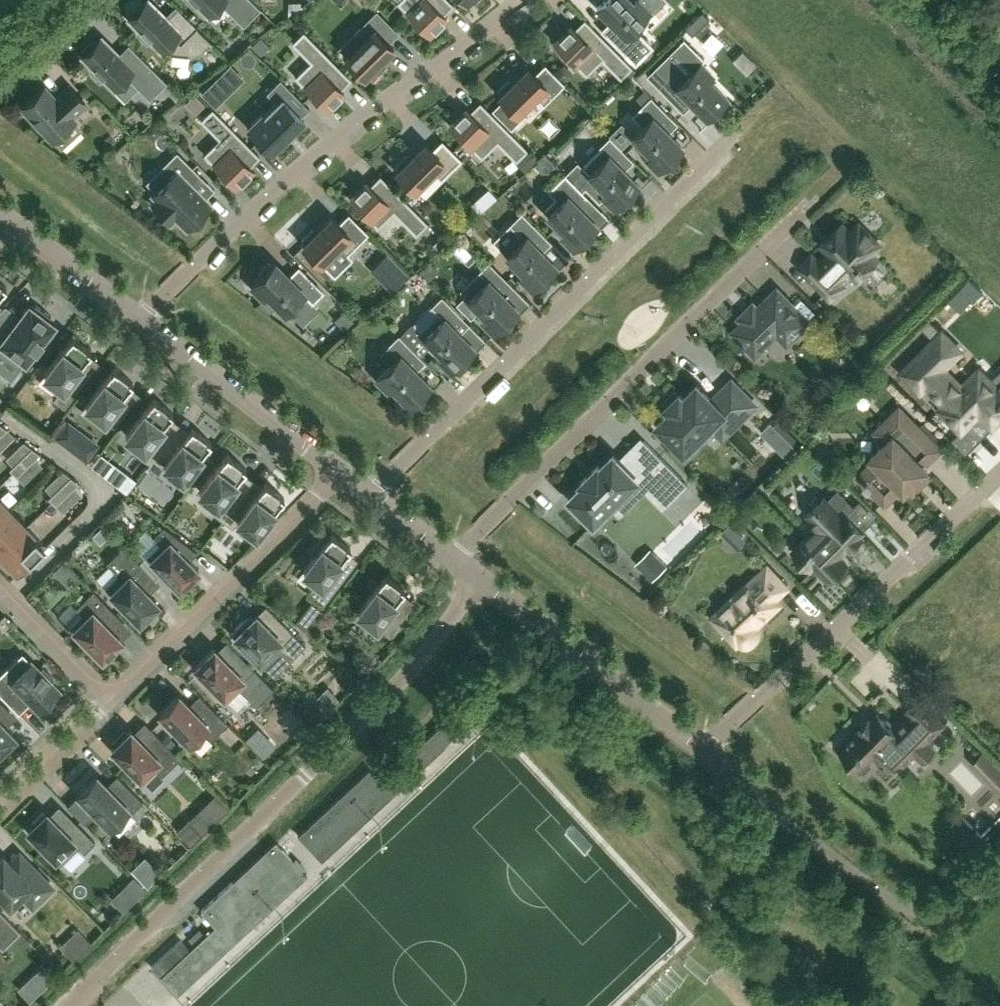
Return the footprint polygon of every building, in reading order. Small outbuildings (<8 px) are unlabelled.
[(179,10),(169,20),(149,0),(146,0),(143,3),(140,0),(130,11),(133,14),(128,18),(139,29),(136,32),(146,42),(149,40),(160,51),(162,49),(170,53),(179,56),(190,55),(200,51),(209,42),(210,43),(211,42),(179,10)] [(252,0),(187,0),(194,7),(196,4),(207,15),(220,2),(243,25),(260,8),(252,0)] [(429,34),(446,17),(442,14),(452,4),(449,0),(399,0),(397,2),(429,34)] [(611,19),(615,24),(605,34),(628,56),(645,39),(637,31),(648,19),(645,16),(649,12),(638,0),(635,0),(632,3),(629,0),(595,0),(597,2),(596,4),(611,19)] [(369,76),(380,66),(377,63),(393,47),(387,41),(397,32),(376,11),(354,33),(362,40),(345,56),(364,75),(366,73),(369,76)] [(706,11),(689,29),(706,44),(722,25),(706,11)] [(620,77),(631,66),(584,19),(574,28),(570,25),(554,41),(586,73),(601,58),(620,77)] [(311,61),(295,76),(327,108),(344,92),(340,88),(350,78),(303,31),(292,42),(311,61)] [(122,57),(118,53),(101,36),(95,42),(92,39),(81,50),(84,53),(81,56),(92,67),(89,70),(100,80),(102,77),(113,88),(126,75),(149,99),(166,82),(132,47),(122,57)] [(658,87),(677,106),(687,96),(709,119),(723,105),(720,103),(726,97),(708,79),(712,75),(700,62),(683,78),(675,70),(658,87)] [(499,95),(503,99),(493,109),(511,127),(521,116),(518,113),(535,95),(543,103),(563,83),(544,64),(535,73),(527,66),(511,82),(508,79),(498,90),(501,93),(499,95)] [(261,112),(247,126),(271,151),(303,118),(301,115),(309,107),(280,78),(266,92),(277,102),(264,115),(261,112)] [(33,119),(31,121),(39,130),(41,128),(52,140),(74,120),(71,116),(85,103),(69,85),(59,94),(60,96),(56,100),(44,87),(22,107),(33,119)] [(675,153),(681,147),(662,127),(671,117),(650,95),(631,114),(642,125),(632,135),(649,153),(645,157),(658,170),(664,163),(667,166),(678,156),(675,153)] [(526,149),(479,101),(469,111),(466,108),(449,124),(481,156),(497,141),(515,160),(526,149)] [(249,166),(259,156),(212,108),(201,119),(219,138),(204,153),(236,186),(252,169),(249,166)] [(721,143),(730,133),(715,119),(706,128),(721,143)] [(627,200),(640,187),(618,164),(628,155),(609,136),(599,146),(600,147),(581,165),(590,174),(581,183),(599,201),(603,196),(614,207),(624,197),(627,200)] [(398,169),(396,170),(414,189),(432,171),(440,179),(461,159),(442,140),(432,149),(424,142),(409,158),(406,155),(395,166),(398,169)] [(189,183),(199,173),(177,151),(166,162),(175,171),(153,193),(158,198),(153,204),(170,221),(176,216),(187,227),(194,219),(197,222),(210,209),(207,206),(210,204),(189,183)] [(599,228),(577,205),(587,195),(564,173),(547,190),(555,198),(543,210),(565,231),(560,235),(573,248),(583,238),(586,241),(599,228)] [(427,222),(380,175),(370,185),(366,181),(349,198),(378,226),(393,210),(416,233),(427,222)] [(521,211),(509,223),(519,234),(502,250),(523,272),(519,276),(532,289),(542,279),(545,282),(558,268),(536,246),(546,236),(521,211)] [(315,231),(312,228),(301,239),(304,242),(302,244),(321,263),(339,245),(347,252),(367,232),(348,213),(338,223),(331,215),(315,231)] [(812,254),(800,265),(799,267),(830,299),(843,286),(837,280),(847,270),(856,279),(877,258),(872,253),(880,244),(859,223),(850,231),(842,223),(830,235),(833,238),(824,247),(830,253),(820,262),(812,254)] [(322,291),(303,272),(293,281),(274,262),(271,264),(269,261),(258,271),(261,274),(250,285),(263,297),(267,293),(277,303),(288,315),(307,296),(312,301),(322,291)] [(507,279),(488,261),(478,271),(483,275),(464,294),(485,315),(481,320),(494,332),(503,322),(506,325),(520,312),(497,289),(507,279)] [(786,345),(791,340),(810,322),(777,288),(758,307),(753,303),(739,317),(743,321),(733,331),(743,342),(740,344),(743,347),(743,346),(756,358),(767,347),(768,348),(769,347),(766,344),(776,335),(786,345)] [(412,324),(420,332),(441,353),(437,357),(450,370),(460,360),(462,363),(476,350),(453,327),(463,317),(441,295),(412,324)] [(2,353),(21,367),(54,323),(48,318),(50,315),(34,303),(32,306),(29,303),(20,315),(9,330),(5,327),(0,333),(0,355),(2,353)] [(943,367),(960,350),(942,332),(902,371),(921,390),(925,386),(943,404),(939,409),(961,431),(979,413),(992,427),(999,419),(999,390),(979,369),(962,386),(943,367)] [(432,388),(415,371),(409,365),(419,355),(398,334),(379,353),(390,363),(375,377),(388,390),(392,386),(410,404),(416,398),(419,401),(432,388)] [(79,367),(88,354),(91,350),(72,336),(44,373),(62,387),(53,399),(64,407),(89,374),(79,367)] [(120,398),(129,386),(132,382),(113,367),(85,404),(114,426),(130,405),(120,398)] [(658,424),(677,443),(685,452),(701,435),(697,432),(705,425),(708,428),(724,413),(733,423),(753,403),(733,383),(714,402),(697,385),(684,398),(680,394),(667,407),(671,411),(658,424)] [(155,435),(169,416),(172,412),(153,398),(125,434),(139,445),(134,451),(149,462),(165,442),(155,435)] [(905,491),(908,488),(928,468),(924,465),(941,449),(910,418),(871,457),(875,460),(858,476),(885,504),(902,487),(905,491)] [(765,434),(792,459),(803,447),(776,423),(765,434)] [(94,462),(104,450),(75,427),(65,439),(94,462)] [(165,442),(149,462),(147,466),(157,474),(165,464),(183,478),(211,441),(191,427),(179,443),(170,435),(165,442)] [(595,522),(610,507),(636,481),(663,508),(688,484),(687,483),(687,484),(644,441),(643,442),(644,443),(645,443),(658,456),(642,472),(628,457),(622,463),(614,455),(600,468),(598,465),(581,482),(584,485),(571,498),(595,522)] [(16,476),(40,453),(31,447),(9,468),(16,476)] [(236,481),(243,472),(246,468),(227,453),(199,490),(217,504),(211,511),(222,519),(245,488),(236,481)] [(136,479),(126,472),(116,485),(126,492),(136,479)] [(55,505),(78,482),(70,476),(48,497),(55,505)] [(245,488),(222,519),(232,527),(238,520),(256,534),(284,497),(265,482),(255,495),(245,488)] [(844,516),(827,499),(825,497),(808,514),(818,525),(793,550),(810,568),(814,565),(830,581),(847,564),(839,555),(863,531),(846,514),(844,516)] [(9,508),(0,499),(0,518),(9,508)] [(0,518),(0,551),(26,526),(9,508),(0,518)] [(732,530),(744,546),(756,537),(744,521),(732,530)] [(186,552),(192,547),(163,525),(153,536),(159,543),(147,555),(179,589),(199,570),(187,557),(186,552)] [(0,551),(0,554),(16,571),(43,543),(26,526),(0,551)] [(338,563),(347,551),(350,547),(331,532),(329,535),(325,531),(310,552),(314,555),(303,569),(317,579),(308,591),(324,603),(348,571),(338,563)] [(105,587),(139,622),(159,603),(146,591),(146,586),(154,578),(123,546),(106,562),(118,574),(105,587)] [(649,552),(633,567),(651,585),(666,569),(649,552)] [(767,565),(728,601),(711,617),(737,644),(739,642),(743,645),(748,645),(752,643),(755,640),(757,636),(757,631),(756,627),(754,625),(762,617),(764,619),(780,604),(776,598),(788,587),(767,565)] [(392,604),(401,592),(404,588),(385,574),(357,610),(389,635),(405,614),(392,604)] [(121,639),(109,627),(110,622),(117,614),(93,590),(76,607),(71,602),(56,617),(67,628),(69,625),(92,648),(90,650),(103,663),(116,651),(113,648),(121,639)] [(299,623),(309,632),(328,611),(318,602),(299,623)] [(261,619),(256,614),(252,617),(249,613),(229,633),(230,634),(231,632),(242,643),(240,645),(249,654),(251,652),(262,663),(278,647),(294,656),(305,644),(273,612),(266,619),(261,619)] [(231,660),(226,660),(214,648),(194,667),(203,675),(200,678),(213,691),(216,689),(227,700),(239,688),(255,705),(273,688),(239,653),(231,660)] [(30,701),(39,709),(59,690),(50,680),(53,677),(43,667),(39,670),(31,661),(24,667),(12,667),(10,664),(0,673),(0,694),(10,704),(22,692),(30,701)] [(191,706),(188,704),(178,694),(159,713),(192,746),(204,734),(210,740),(227,723),(203,698),(195,706),(191,706)] [(9,709),(0,699),(0,718),(9,709)] [(866,776),(879,763),(889,772),(900,761),(904,764),(915,753),(923,761),(935,749),(927,741),(944,724),(918,699),(907,710),(910,713),(893,729),(890,725),(892,723),(887,719),(885,720),(877,712),(868,722),(866,720),(861,724),(863,726),(838,751),(851,765),(853,763),(866,776)] [(393,793),(465,726),(452,713),(381,780),(393,793)] [(5,746),(8,749),(17,740),(14,737),(16,736),(0,719),(0,751),(5,746)] [(143,742),(133,732),(131,729),(127,733),(124,730),(112,742),(114,745),(111,748),(144,782),(156,770),(161,775),(180,757),(156,733),(147,742),(143,742)] [(278,761),(291,747),(281,737),(268,751),(278,761)] [(297,835),(321,860),(393,793),(381,780),(369,768),(297,835)] [(143,801),(121,779),(113,787),(108,786),(96,774),(77,793),(113,830),(143,801)] [(95,841),(74,820),(64,830),(49,814),(46,812),(45,813),(42,811),(31,822),(33,824),(27,830),(60,864),(78,846),(84,852),(95,841)] [(202,834),(188,819),(176,830),(190,845),(202,834)] [(306,874),(276,841),(201,910),(214,925),(160,975),(177,994),(306,874)] [(9,861),(2,855),(0,857),(0,895),(10,905),(21,894),(32,906),(52,886),(33,866),(23,876),(9,861)] [(2,947),(19,931),(0,911),(0,945),(2,947)] [(180,939),(151,966),(160,975),(189,948),(180,939)] [(33,975),(43,985),(53,976),(43,965),(33,975)]
